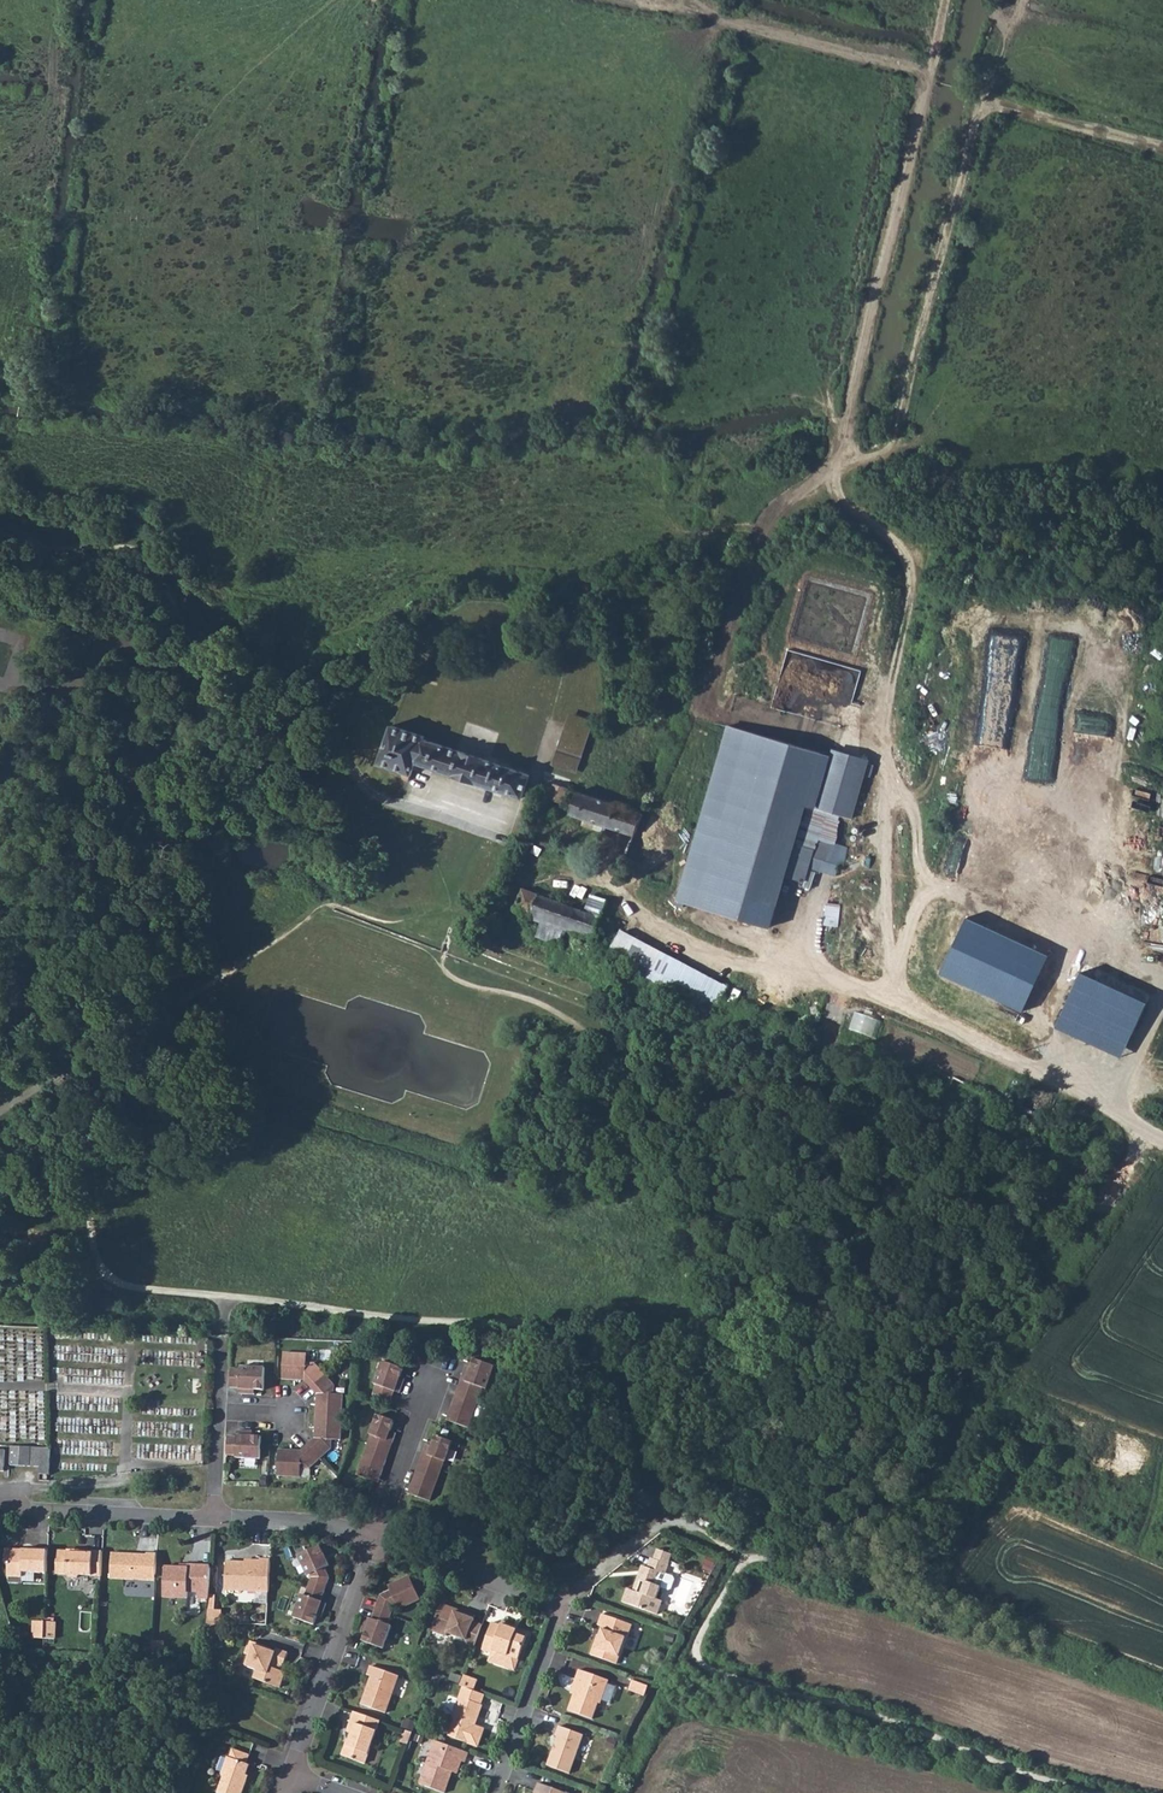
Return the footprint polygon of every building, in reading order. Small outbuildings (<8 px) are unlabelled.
[(851,748),(871,686),(796,661),(775,723),(851,748)] [(592,723),(573,716),(568,731),(577,734),(573,744),(565,741),(557,765),(576,771),(592,723)] [(425,736),(393,725),(379,764),(404,772),(403,774),(403,775),(404,776),(405,778),(406,779),(408,780),(409,781),(416,762),(475,782),(476,782),(522,798),(530,775),(483,759),(483,758),(462,752),(424,739),(425,736)] [(729,726),(678,900),(770,927),(783,881),(806,805),(838,814),(852,818),(868,760),(833,750),(831,756),(729,726)] [(552,782),(547,798),(565,803),(570,788),(552,782)] [(642,813),(578,791),(570,813),(635,835),(642,813)] [(806,805),(783,881),(802,887),(807,868),(835,876),(839,865),(844,867),(847,849),(834,845),(838,814),(806,805)] [(524,891),(516,912),(543,923),(568,932),(597,943),(601,919),(608,902),(592,896),(586,914),(524,891)] [(840,905),(827,903),(824,925),(837,926),(840,905)] [(962,917),(940,965),(1043,1016),(1065,970),(962,917)] [(568,932),(543,923),(537,938),(562,948),(568,932)] [(605,955),(711,1012),(724,988),(617,931),(605,955)] [(1160,1082),(1154,1096),(1162,1100),(1162,1083),(1160,1082)] [(305,1380),(311,1387),(325,1374),(315,1363),(306,1363),(307,1354),(284,1353),(282,1379),(305,1380)] [(495,1367),(473,1359),(470,1368),(466,1366),(461,1380),(465,1382),(462,1391),(480,1397),(483,1388),(486,1390),(495,1367)] [(377,1385),(373,1394),(391,1400),(394,1391),(400,1393),(404,1382),(399,1380),(400,1377),(403,1369),(382,1361),(374,1384),(377,1385)] [(231,1369),(230,1387),(240,1388),(239,1394),(251,1394),(252,1390),(255,1390),(264,1390),(265,1368),(241,1367),(241,1369),(231,1369)] [(335,1385),(325,1374),(311,1387),(317,1394),(316,1416),(342,1417),(343,1395),(334,1394),(335,1385)] [(480,1397),(462,1391),(459,1399),(455,1398),(447,1420),(468,1428),(480,1397)] [(371,1435),(368,1444),(385,1450),(389,1442),(392,1443),(396,1434),(390,1432),(394,1421),(377,1415),(370,1435),(371,1435)] [(341,1440),(342,1417),(316,1416),(315,1438),(308,1445),(321,1459),(331,1449),(332,1440),(341,1440)] [(237,1437),(227,1436),(226,1455),(236,1455),(236,1458),(260,1459),(261,1437),(252,1436),(249,1436),(249,1432),(237,1431),(237,1437)] [(428,1456),(425,1464),(443,1471),(446,1461),(447,1462),(454,1442),(437,1436),(433,1447),(428,1445),(424,1454),(428,1456)] [(392,1443),(389,1442),(385,1450),(382,1459),(386,1460),(392,1443)] [(382,1459),(385,1450),(368,1444),(357,1475),(378,1483),(386,1460),(382,1459)] [(310,1468),(321,1459),(308,1445),(301,1451),(279,1450),(277,1476),(300,1477),(301,1468),(310,1468)] [(40,1467),(40,1474),(50,1475),(50,1448),(11,1446),(11,1465),(40,1467)] [(424,1454),(418,1471),(422,1472),(425,1464),(428,1456),(424,1454)] [(432,1502),(443,1471),(425,1464),(422,1472),(418,1471),(410,1494),(432,1502)] [(309,1587),(324,1592),(329,1578),(325,1568),(329,1565),(320,1545),(298,1555),(307,1576),(311,1574),(312,1577),(309,1587)] [(16,1550),(6,1549),(5,1563),(8,1563),(8,1576),(22,1577),(23,1572),(47,1573),(48,1549),(37,1548),(36,1551),(23,1550),(23,1552),(18,1552),(16,1550)] [(80,1575),(101,1576),(102,1552),(87,1551),(87,1553),(80,1553),(80,1550),(63,1549),(63,1551),(57,1550),(56,1574),(66,1574),(69,1578),(77,1578),(80,1575)] [(155,1581),(156,1554),(147,1553),(147,1555),(111,1553),(110,1578),(155,1581)] [(668,1590),(671,1588),(674,1580),(673,1577),(665,1574),(668,1565),(651,1558),(648,1568),(646,1567),(642,1580),(638,1579),(633,1591),(627,1589),(622,1602),(658,1615),(662,1601),(656,1599),(661,1587),(668,1590)] [(226,1562),(225,1590),(269,1592),(271,1560),(260,1560),(260,1561),(260,1564),(246,1563),(226,1562)] [(188,1568),(180,1568),(165,1567),(163,1597),(187,1598),(188,1592),(198,1592),(198,1598),(208,1599),(210,1566),(188,1565),(188,1568)] [(642,1566),(638,1579),(642,1580),(646,1567),(642,1566)] [(375,1610),(391,1615),(394,1606),(397,1604),(399,1609),(420,1600),(409,1576),(388,1586),(390,1590),(380,1595),(375,1610)] [(324,1592),(309,1587),(305,1596),(301,1594),(293,1617),(314,1625),(318,1613),(322,1615),(326,1603),(321,1601),(324,1592)] [(474,1619),(455,1612),(456,1609),(441,1604),(431,1631),(446,1636),(447,1633),(466,1640),(465,1643),(474,1646),(482,1625),(473,1622),(474,1619)] [(456,1609),(455,1612),(474,1619),(475,1616),(456,1609)] [(208,1610),(207,1623),(221,1623),(222,1611),(208,1610)] [(391,1615),(375,1610),(372,1619),(366,1617),(362,1628),(366,1630),(362,1641),(383,1649),(391,1626),(388,1624),(391,1615)] [(595,1642),(590,1655),(617,1664),(627,1636),(628,1637),(632,1625),(602,1614),(598,1625),(601,1627),(598,1636),(600,1636),(597,1643),(595,1642)] [(32,1638),(44,1639),(45,1622),(33,1621),(32,1638)] [(45,1622),(44,1639),(54,1639),(55,1623),(45,1622)] [(503,1666),(511,1669),(515,1667),(518,1660),(519,1660),(528,1634),(517,1630),(512,1628),(513,1625),(503,1622),(501,1626),(492,1622),(482,1650),(492,1653),(493,1651),(504,1655),(502,1663),(503,1666)] [(207,1633),(220,1634),(221,1623),(207,1623),(207,1633)] [(164,1642),(152,1641),(152,1650),(164,1651),(164,1642)] [(285,1673),(279,1671),(277,1670),(279,1665),(281,1665),(283,1666),(288,1653),(276,1649),(275,1652),(270,1651),(271,1648),(250,1641),(246,1654),(248,1655),(244,1666),(256,1670),(253,1678),(280,1688),(285,1673)] [(371,1676),(361,1704),(385,1713),(399,1676),(371,1666),(368,1675),(371,1676)] [(579,1681),(574,1694),(568,1710),(592,1719),(598,1703),(600,1704),(609,1681),(579,1670),(575,1679),(579,1681)] [(464,1675),(460,1686),(463,1687),(472,1690),(476,1679),(464,1675)] [(575,1679),(570,1693),(574,1694),(579,1681),(575,1679)] [(648,1686),(633,1681),(629,1690),(645,1696),(648,1686)] [(480,1704),(484,1694),(472,1690),(463,1687),(453,1716),(454,1720),(448,1736),(477,1746),(484,1729),(471,1725),(473,1720),(477,1718),(482,1705),(480,1704)] [(352,1733),(348,1746),(345,1745),(342,1755),(365,1763),(380,1721),(355,1712),(347,1732),(352,1733)] [(559,1737),(548,1766),(571,1774),(585,1736),(560,1727),(557,1736),(559,1737)] [(400,1742),(408,1744),(412,1733),(405,1730),(400,1742)] [(618,1741),(610,1739),(607,1746),(615,1749),(618,1741)] [(435,1741),(419,1784),(444,1792),(445,1792),(452,1772),(457,1774),(462,1761),(465,1763),(469,1753),(435,1741)] [(217,1792),(242,1792),(246,1781),(244,1780),(249,1765),(246,1764),(249,1755),(233,1749),(229,1758),(227,1757),(221,1774),(223,1777),(217,1792)] [(538,1784),(535,1792),(565,1792),(538,1784)]
